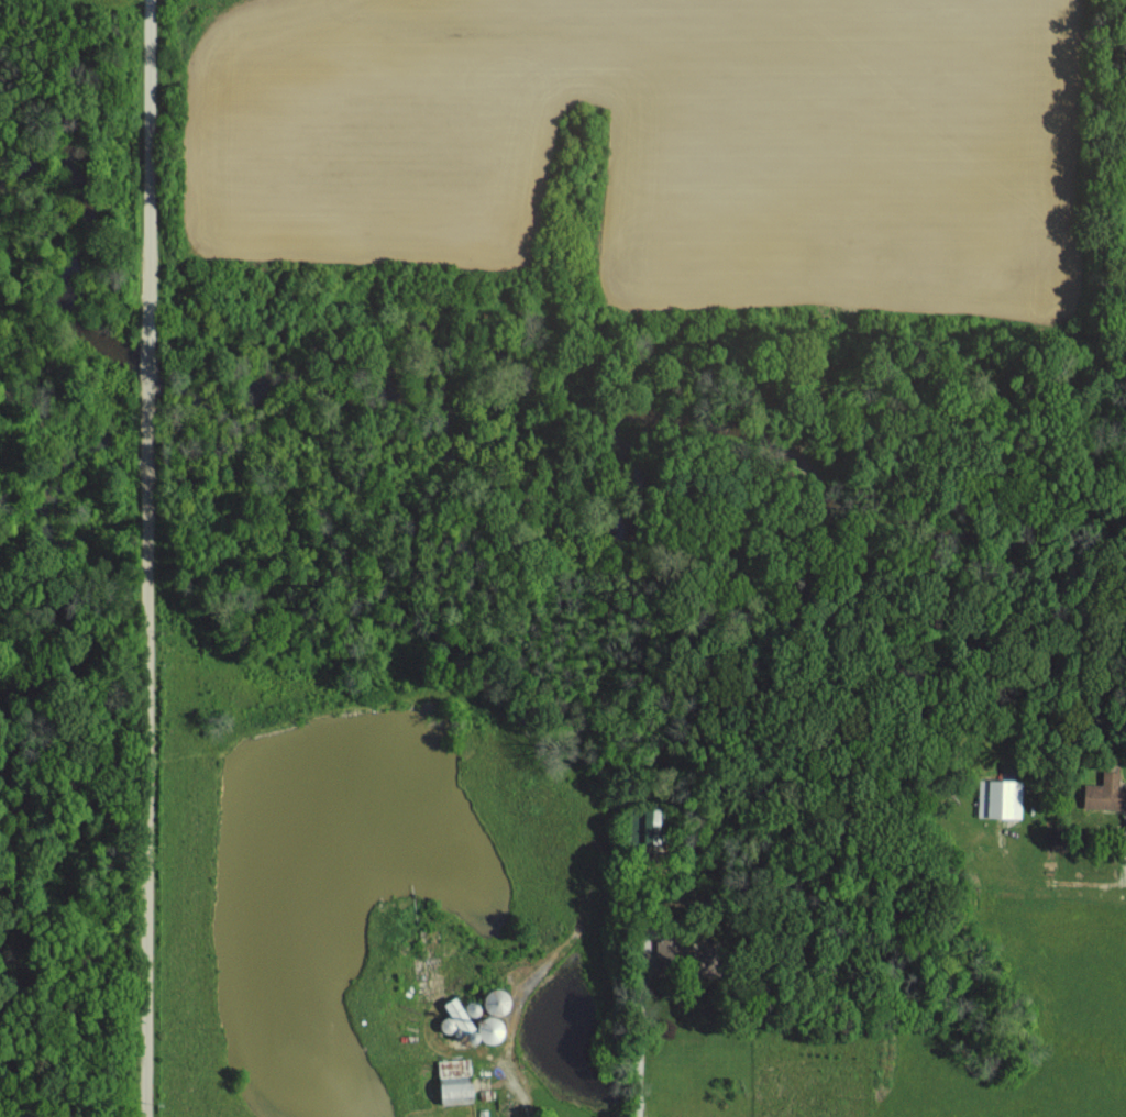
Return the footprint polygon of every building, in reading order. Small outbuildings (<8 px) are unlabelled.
[(1125,807),(1125,798),(1121,798),(1120,770),(1102,770),(1102,783),(1085,783),(1086,808),(1125,807)] [(1021,816),(1022,779),(989,778),(989,815),(1021,816)] [(441,1060),(444,1103),(467,1102),(467,1094),(475,1094),(474,1072),(465,1073),(464,1059),(441,1060)]
